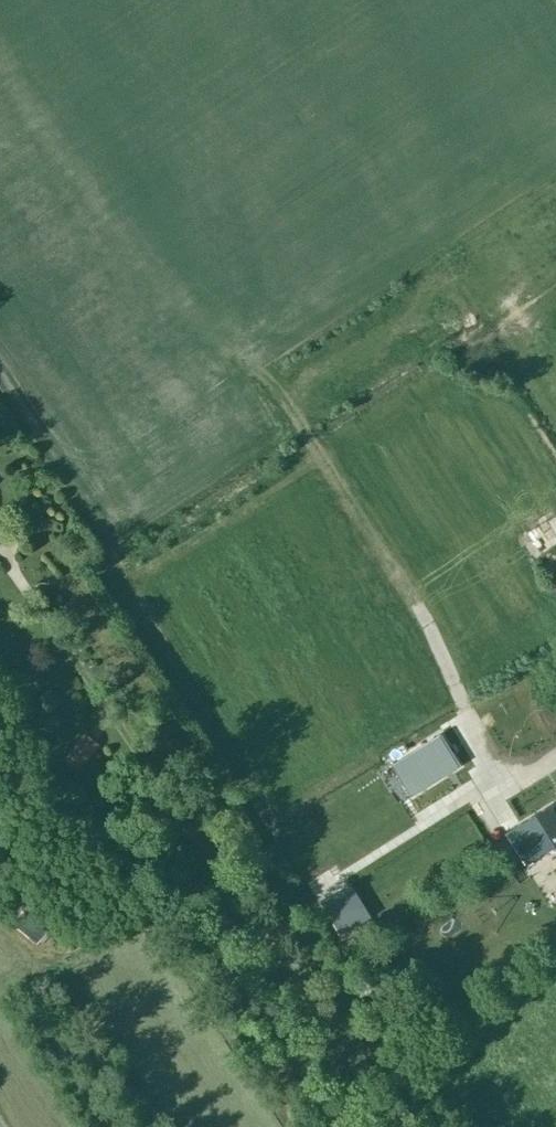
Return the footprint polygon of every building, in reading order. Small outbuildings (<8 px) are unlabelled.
[(90,733),(70,748),(78,760),(99,746),(90,733)] [(506,832),(524,860),(553,842),(555,847),(555,801),(506,832)]
